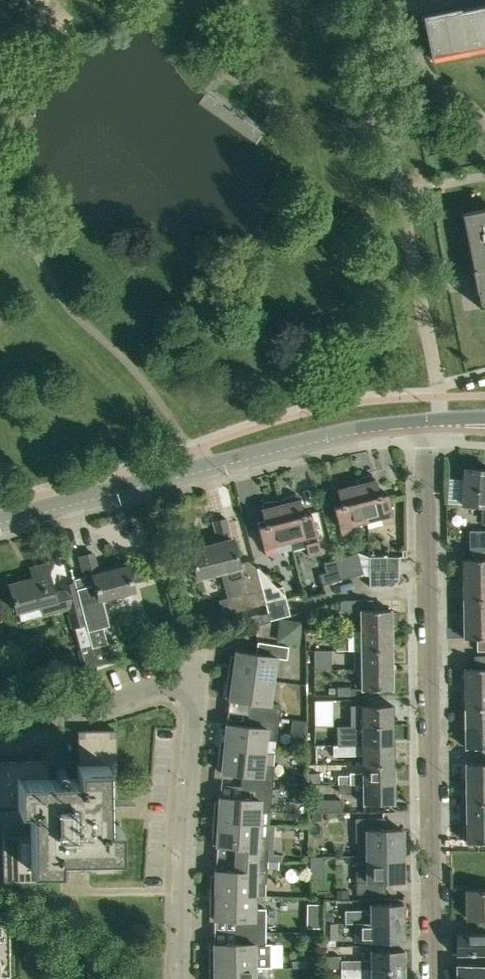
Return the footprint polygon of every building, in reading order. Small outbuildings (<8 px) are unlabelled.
[(460,9),(460,7),(426,14),(422,15),(431,57),(432,57),(432,56),(484,45),(484,5),(460,9)] [(461,213),(480,307),(484,306),(484,208),(461,213)] [(465,468),(463,503),(484,505),(483,520),(484,520),(484,469),(465,468)] [(359,483),(357,484),(366,520),(381,516),(383,524),(394,521),(387,492),(380,494),(376,479),(374,480),(372,474),(358,480),(359,483)] [(341,504),(334,506),(342,534),(353,532),(351,524),(366,520),(357,484),(337,489),(341,504)] [(283,503),(281,504),(290,540),(304,536),(309,556),(322,552),(311,512),(304,513),(300,499),(298,499),(297,493),(282,499),(283,503)] [(265,523),(258,525),(266,554),(277,551),(275,544),(290,540),(281,504),(278,504),(277,500),(262,502),(263,508),(261,509),(265,523)] [(266,603),(256,565),(255,560),(240,564),(233,538),(231,539),(226,518),(214,521),(219,543),(190,550),(197,577),(222,571),(234,611),(266,603)] [(471,533),(471,550),(475,550),(484,550),(484,533),(471,533)] [(475,550),(476,558),(463,559),(463,579),(484,578),(484,550),(475,550)] [(86,624),(88,630),(108,625),(101,598),(135,589),(128,564),(99,572),(93,552),(80,556),(85,576),(74,578),(76,586),(81,603),(86,624)] [(336,559),(341,579),(364,572),(358,552),(336,559)] [(396,582),(399,579),(398,556),(377,556),(373,552),(369,556),(370,586),(385,585),(392,578),(396,582)] [(322,584),(341,579),(336,559),(324,562),(327,571),(319,573),(322,584)] [(10,583),(19,619),(58,609),(58,610),(67,608),(68,613),(67,614),(70,628),(86,624),(81,603),(76,586),(54,591),(50,573),(49,573),(47,563),(31,567),(34,577),(10,583)] [(291,615),(287,603),(283,586),(277,587),(264,574),(259,575),(257,566),(256,565),(266,603),(268,612),(270,620),(291,615)] [(463,579),(463,598),(484,598),(484,578),(463,579)] [(463,598),(464,618),(484,617),(484,598),(463,598)] [(397,611),(391,612),(391,609),(373,609),(373,599),(346,599),(346,609),(361,609),(361,629),(392,629),(391,623),(397,623),(397,611)] [(271,621),(270,620),(268,612),(251,616),(253,625),(271,621)] [(464,618),(464,638),(477,638),(477,650),(484,650),(484,617),(464,618)] [(353,649),(392,649),(392,629),(361,629),(347,629),(347,641),(336,641),(336,649),(353,649)] [(276,657),(287,658),(289,645),(263,642),(262,654),(236,651),(235,655),(231,655),(228,674),(273,680),(276,657)] [(97,666),(97,665),(92,645),(81,648),(87,669),(97,666)] [(315,649),(316,669),(334,669),(333,649),(315,649)] [(361,668),(392,668),(392,649),(353,649),(353,668),(361,668)] [(478,655),(478,667),(464,668),(464,688),(484,687),(484,655),(478,655)] [(392,668),(361,668),(362,688),(392,688),(392,668)] [(270,703),(273,680),(228,674),(225,693),(230,694),(229,699),(255,702),(254,714),(279,717),(281,704),(270,703)] [(339,686),(338,694),(350,694),(351,686),(339,686)] [(464,688),(465,707),(484,707),(484,687),(464,688)] [(393,704),(362,704),(362,724),(393,724),(393,704)] [(465,707),(465,727),(484,726),(484,707),(465,707)] [(277,740),(279,717),(254,714),(252,726),(227,723),(226,728),(221,728),(219,747),(265,751),(266,739),(277,740)] [(340,744),(393,743),(393,724),(362,724),(362,735),(339,736),(340,744)] [(465,727),(465,747),(484,746),(484,726),(465,727)] [(120,824),(96,824),(96,795),(114,795),(117,795),(116,730),(90,730),(78,730),(78,764),(77,764),(77,771),(49,771),(48,759),(25,760),(0,760),(0,805),(17,805),(17,806),(39,806),(39,813),(40,835),(3,835),(4,881),(43,881),(43,867),(60,866),(60,844),(88,844),(89,872),(90,872),(120,872),(120,824)] [(363,763),(393,763),(393,743),(340,744),(332,744),(332,753),(363,753),(363,763)] [(263,764),(265,751),(219,747),(217,766),(222,767),(222,772),(247,774),(247,786),(272,788),(274,765),(263,764)] [(465,763),(466,783),(484,783),(484,762),(465,763)] [(363,783),(394,782),(393,763),(363,763),(363,775),(340,775),(340,783),(352,783),(363,783)] [(321,772),(310,772),(310,783),(321,783),(321,772)] [(394,782),(363,783),(363,803),(394,803),(394,782)] [(466,783),(466,802),(484,802),(484,783),(466,783)] [(270,811),(272,788),(247,786),(246,798),(220,797),(219,801),(215,801),(213,821),(259,823),(260,810),(270,811)] [(344,811),(344,799),(310,799),(310,811),(344,811)] [(484,821),(484,802),(466,802),(466,822),(484,821)] [(367,855),(403,855),(402,829),(385,829),(385,817),(355,817),(356,841),(367,841),(367,855)] [(258,836),(259,823),(213,821),(212,840),(217,840),(217,845),(242,847),(242,859),(268,860),(269,836),(258,836)] [(466,822),(467,842),(484,842),(484,821),(466,822)] [(403,855),(367,855),(367,870),(356,870),(357,893),(386,893),(386,881),(403,881),(403,855)] [(280,860),(268,860),(242,859),(241,871),(215,870),(215,875),(210,875),(210,894),(256,895),(256,882),(267,883),(267,869),(279,869),(280,860)] [(468,918),(484,917),(484,889),(467,890),(468,918)] [(255,908),(256,895),(210,894),(209,913),(214,913),(214,918),(240,919),(240,931),(266,931),(266,908),(255,908)] [(347,923),(357,923),(404,922),(403,903),(371,903),(371,914),(365,914),(365,910),(346,910),(347,923)] [(338,939),(338,922),(325,922),(325,939),(332,939),(338,939)] [(357,942),(371,941),(404,941),(404,922),(357,923),(357,942)] [(10,927),(0,927),(0,978),(11,978),(10,927)] [(266,944),(266,931),(240,931),(240,943),(214,943),(214,948),(209,948),(209,968),(255,967),(255,944),(266,944)] [(458,931),(458,954),(484,954),(484,931),(458,931)] [(342,969),(404,968),(404,949),(371,949),(371,960),(353,960),(342,960),(342,969)] [(327,969),(341,969),(341,956),(327,956),(327,969)] [(458,966),(458,978),(484,978),(484,967),(458,966)] [(209,968),(209,978),(255,978),(255,967),(209,968)] [(354,977),(372,977),(372,978),(404,978),(404,968),(342,969),(342,977),(354,977)]
